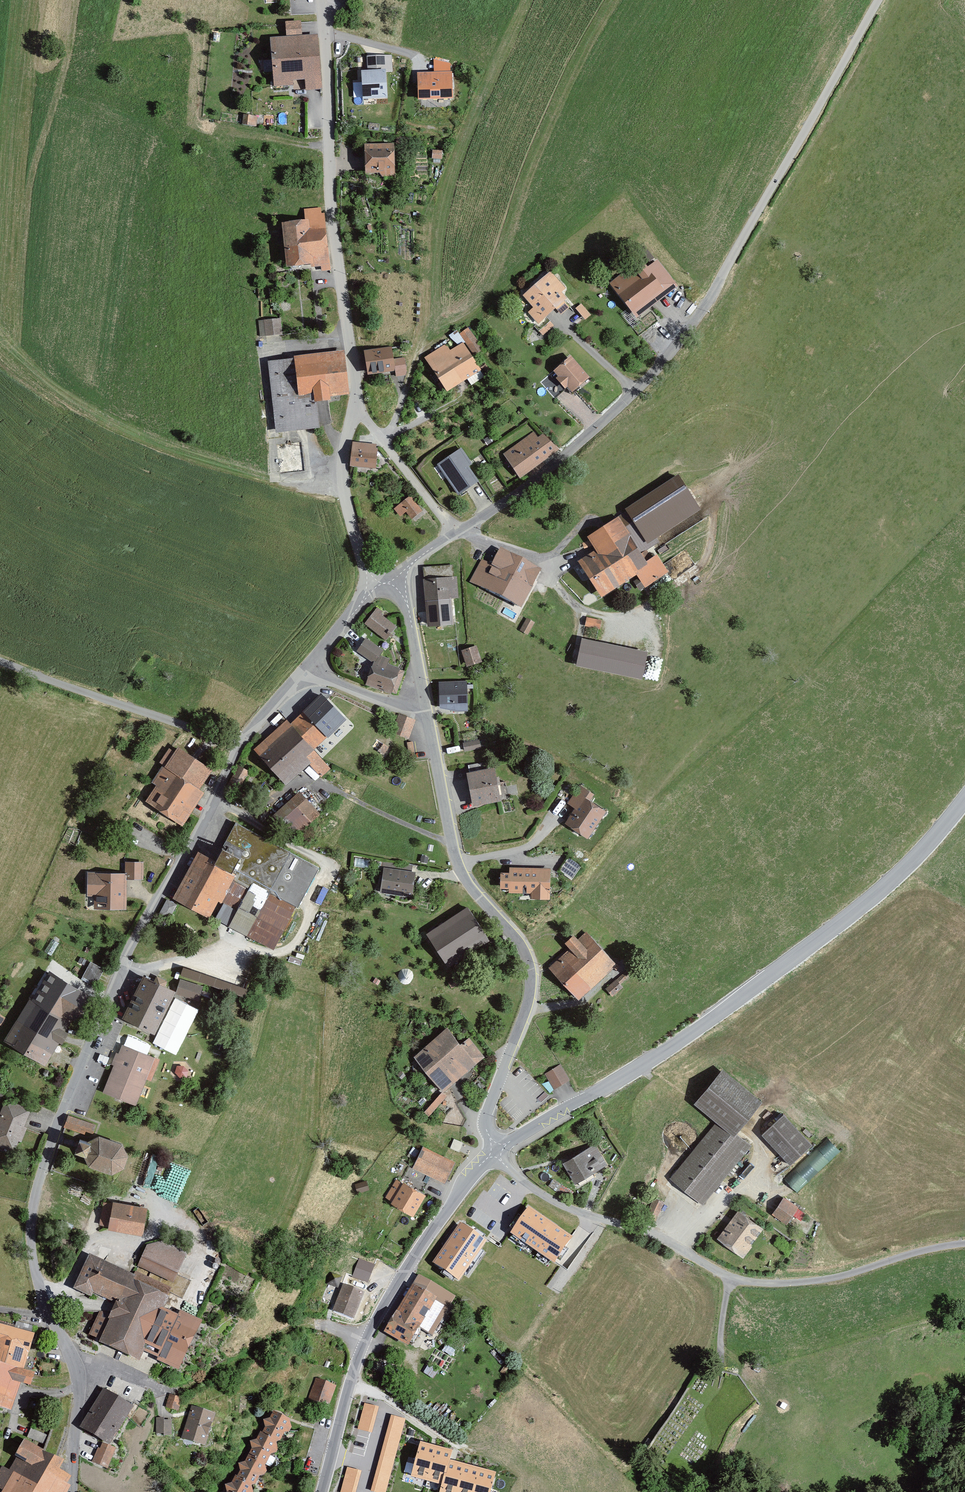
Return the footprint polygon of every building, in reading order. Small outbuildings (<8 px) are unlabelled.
[(318,34),(268,37),(272,89),(294,87),(293,81),(306,81),(307,90),(322,89),(318,34)] [(368,72),(360,72),(362,100),(387,99),(386,73),(393,72),(392,55),(367,56),(368,72)] [(452,72),(418,73),(419,98),(453,98),(452,72)] [(393,143),(365,145),(366,172),(381,171),(381,175),(395,174),(393,143)] [(304,209),(305,220),(308,219),(310,237),(326,235),(324,213),(321,214),(320,208),(304,209)] [(305,220),(283,222),(287,266),(311,264),(320,263),(321,271),(330,270),(326,235),(310,237),(308,219),(305,220)] [(620,275),(608,284),(636,320),(680,287),(658,258),(648,266),(644,261),(634,269),(636,272),(625,281),(620,275)] [(550,272),(524,295),(536,308),(530,312),(539,322),(555,308),(561,315),(571,307),(566,302),(568,299),(563,293),(566,289),(550,272)] [(577,307),(585,317),(589,314),(582,304),(577,307)] [(280,318),(258,321),(260,338),(283,335),(280,318)] [(446,345),(426,358),(447,390),(479,369),(462,343),(450,351),(446,345)] [(391,347),(365,351),(368,374),(395,370),(393,359),(391,347)] [(343,353),(269,361),(277,430),(319,425),(315,395),(347,392),(343,353)] [(567,387),(572,393),(590,378),(571,356),(553,371),(558,377),(556,379),(565,389),(567,387)] [(404,357),(393,359),(395,370),(395,376),(407,375),(406,372),(404,357)] [(543,434),(538,437),(534,431),(503,454),(520,477),(556,450),(543,434)] [(377,445),(353,443),(351,465),(374,468),(377,445)] [(472,464),(461,448),(436,465),(458,497),(479,482),(468,467),(472,464)] [(699,510),(678,475),(619,517),(639,550),(699,510)] [(410,497),(395,509),(400,516),(406,512),(411,519),(421,511),(410,497)] [(597,554),(583,563),(602,594),(637,572),(645,586),(667,573),(659,559),(649,565),(639,550),(619,517),(586,536),(597,554)] [(539,570),(498,549),(490,565),(482,562),(471,582),(520,607),(539,570)] [(453,566),(422,568),(427,627),(454,625),(452,600),(459,599),(458,577),(454,577),(453,566)] [(383,612),(377,607),(364,624),(386,641),(397,627),(381,615),(383,612)] [(587,616),(586,624),(602,626),(603,618),(587,616)] [(366,638),(357,651),(373,662),(375,664),(380,656),(381,655),(384,651),(366,638)] [(648,654),(582,641),(577,664),(643,677),(648,654)] [(476,646),(463,651),(467,665),(481,661),(476,646)] [(390,659),(381,655),(380,656),(375,664),(373,662),(365,685),(397,696),(406,671),(388,665),(390,659)] [(467,681),(438,683),(440,708),(458,712),(468,711),(467,681)] [(286,719),(252,750),(285,787),(310,764),(321,777),(329,770),(312,751),(345,721),(322,695),(290,723),(286,719)] [(419,721),(400,714),(392,735),(411,742),(419,721)] [(476,735),(463,740),(466,750),(480,745),(476,735)] [(210,769),(180,750),(147,802),(177,821),(210,769)] [(494,768),(466,774),(473,807),(501,801),(494,768)] [(579,786),(567,804),(574,809),(564,824),(587,840),(606,812),(590,801),(594,795),(579,786)] [(300,795),(277,817),(298,839),(322,817),(300,795)] [(318,873),(233,823),(212,863),(239,878),(255,890),(299,913),(318,873)] [(212,863),(202,857),(175,906),(211,926),(239,878),(212,863)] [(581,866),(570,858),(561,871),(572,879),(581,866)] [(413,866),(383,862),(378,895),(413,899),(416,873),(412,873),(413,866)] [(143,863),(127,863),(127,878),(143,878),(143,863)] [(511,874),(500,874),(500,888),(509,888),(509,893),(530,893),(530,899),(549,899),(550,869),(511,869),(511,874)] [(125,875),(88,874),(88,895),(95,895),(94,908),(124,909),(125,875)] [(299,913),(255,890),(232,930),(276,954),(299,913)] [(467,909),(426,936),(446,967),(488,941),(467,909)] [(615,964),(586,933),(550,968),(578,998),(615,964)] [(90,960),(82,977),(96,984),(105,967),(90,960)] [(246,995),(249,987),(184,966),(181,975),(246,995)] [(88,996),(46,972),(5,1042),(46,1066),(88,996)] [(176,992),(143,977),(121,1022),(180,1049),(207,992),(182,980),(176,992)] [(448,1032),(416,1058),(444,1092),(485,1058),(468,1038),(459,1046),(448,1032)] [(156,1061),(122,1047),(105,1091),(138,1104),(156,1061)] [(725,1065),(696,1102),(738,1134),(766,1097),(725,1065)] [(560,1066),(546,1074),(554,1089),(569,1081),(560,1066)] [(6,1101),(0,1116),(0,1145),(14,1150),(30,1110),(6,1101)] [(817,1143),(785,1110),(761,1134),(792,1166),(817,1143)] [(96,1125),(67,1115),(63,1128),(85,1135),(85,1132),(93,1135),(96,1125)] [(716,1121),(669,1181),(704,1209),(751,1148),(716,1121)] [(92,1142),(91,1145),(80,1142),(76,1154),(87,1158),(85,1163),(89,1169),(112,1177),(124,1171),(129,1159),(123,1146),(99,1139),(92,1142)] [(595,1145),(563,1164),(575,1184),(607,1165),(595,1145)] [(455,1164),(423,1147),(412,1169),(445,1185),(455,1164)] [(833,1165),(820,1151),(787,1180),(800,1194),(833,1165)] [(424,1196),(397,1180),(386,1198),(393,1202),(392,1203),(413,1215),(424,1196)] [(802,1211),(782,1197),(771,1212),(791,1226),(802,1211)] [(143,1238),(149,1208),(105,1199),(100,1226),(109,1227),(108,1231),(143,1238)] [(573,1235),(528,1205),(510,1231),(555,1261),(573,1235)] [(762,1229),(736,1212),(718,1239),(744,1256),(762,1229)] [(460,1221),(431,1262),(458,1281),(487,1239),(460,1221)] [(188,1252),(163,1240),(145,1245),(135,1275),(172,1292),(188,1252)] [(135,1275),(89,1254),(73,1287),(91,1295),(92,1291),(115,1302),(110,1313),(99,1338),(98,1341),(139,1360),(144,1350),(158,1357),(157,1360),(179,1370),(203,1320),(181,1310),(179,1314),(165,1308),(172,1292),(135,1275)] [(377,1265),(363,1260),(359,1271),(373,1276),(377,1265)] [(419,1274),(413,1284),(436,1297),(418,1328),(432,1336),(456,1296),(419,1274)] [(365,1292),(343,1283),(333,1310),(355,1318),(365,1292)] [(436,1297),(413,1284),(384,1331),(409,1345),(418,1328),(436,1297)] [(99,1338),(110,1313),(104,1311),(99,1311),(90,1333),(99,1338)] [(0,1324),(0,1406),(9,1408),(18,1380),(30,1383),(33,1372),(22,1369),(33,1334),(0,1324)] [(335,1385),(316,1378),(309,1398),(328,1405),(335,1385)] [(133,1405),(103,1387),(80,1426),(110,1444),(133,1405)] [(182,1397),(169,1394),(165,1407),(178,1410),(182,1397)] [(379,1406),(364,1402),(357,1429),(372,1433),(379,1406)] [(216,1413),(191,1405),(181,1438),(206,1445),(216,1413)] [(273,1411),(229,1491),(250,1491),(289,1420),(273,1411)] [(390,1415),(370,1491),(374,1491),(385,1491),(405,1419),(390,1415)] [(163,1417),(156,1417),(156,1433),(164,1433),(164,1420),(163,1417)] [(32,1427),(26,1439),(42,1448),(48,1435),(32,1427)] [(68,1485),(65,1483),(69,1475),(57,1468),(62,1459),(42,1448),(26,1439),(23,1437),(13,1455),(14,1456),(8,1467),(1,1462),(0,1463),(0,1490),(1,1490),(0,1491),(64,1491),(68,1485)] [(452,1449),(420,1441),(411,1475),(443,1484),(452,1449)] [(115,1449),(101,1443),(99,1448),(98,1447),(92,1461),(107,1468),(115,1449)] [(450,1459),(443,1484),(440,1491),(491,1491),(497,1473),(450,1459)] [(347,1466),(340,1491),(356,1491),(362,1470),(347,1466)]
